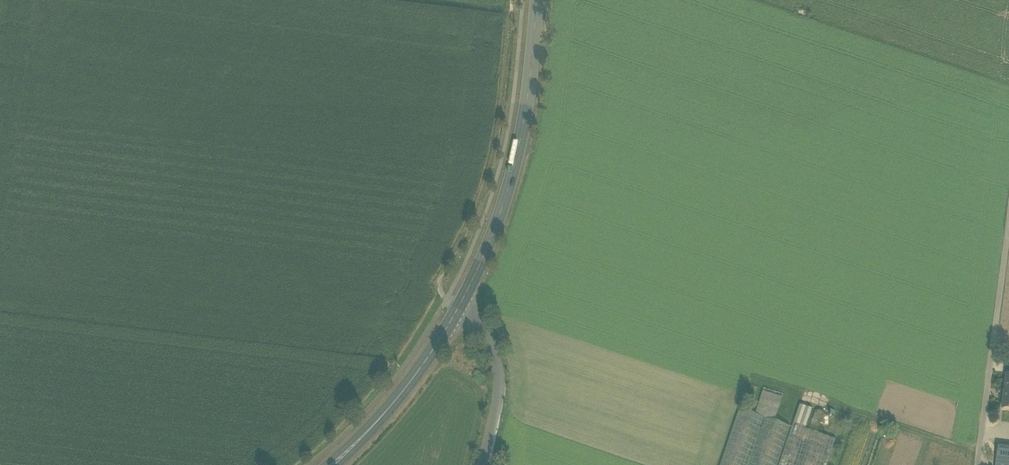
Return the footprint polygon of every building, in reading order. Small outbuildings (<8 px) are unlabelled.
[(763,392),(755,415),(774,421),(782,398),(763,392)] [(835,440),(815,433),(809,431),(805,430),(812,409),(800,405),(779,464),(827,464),(835,440)] [(790,427),(774,421),(755,415),(739,410),(720,464),(777,464),(790,427)] [(815,433),(816,431),(822,413),(816,411),(809,431),(815,433)] [(998,448),(996,464),(1008,464),(1008,449),(998,448)]
